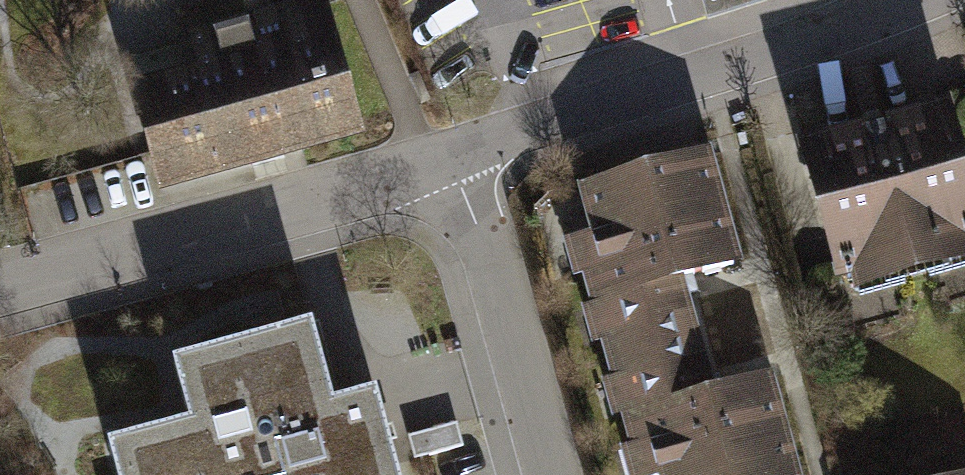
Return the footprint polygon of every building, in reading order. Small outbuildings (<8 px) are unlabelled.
[(163,186),(378,127),(343,0),(309,0),(195,31),(205,68),(135,87),(163,186)] [(792,160),(830,294),(846,289),(857,327),(964,297),(964,187),(945,116),(792,160)] [(726,153),(589,190),(601,235),(568,244),(601,366),(711,337),(697,285),(757,269),(726,153)] [(381,417),(341,427),(315,326),(188,360),(207,432),(119,455),(124,474),(397,474),(381,417)] [(665,474),(813,474),(784,367),(723,384),(711,337),(601,366),(630,474),(659,474),(665,473),(665,474)]
